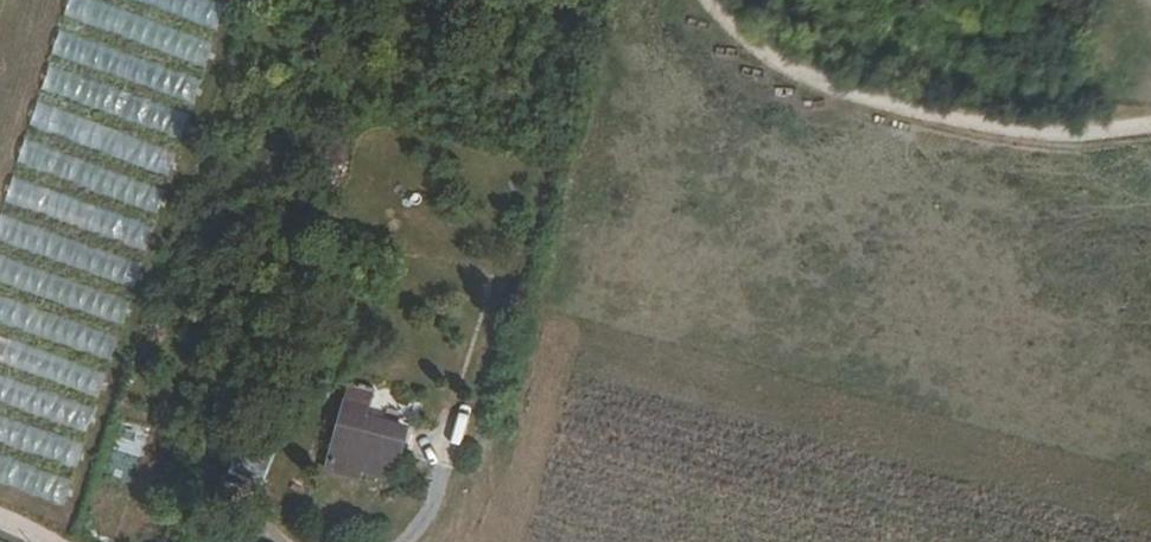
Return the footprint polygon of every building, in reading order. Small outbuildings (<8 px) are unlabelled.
[(346,392),(327,459),(359,469),(361,464),(385,472),(394,440),(397,441),(404,418),(367,407),(370,398),(346,392)]
